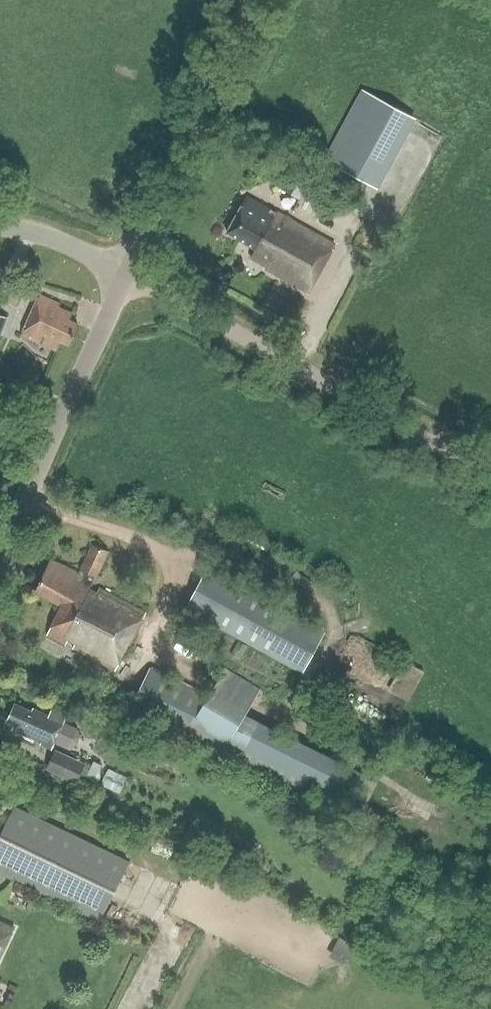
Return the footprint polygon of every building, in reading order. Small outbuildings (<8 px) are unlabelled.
[(416,118),(364,89),(325,159),(378,188),(416,118)] [(281,190),(299,201),(310,182),(291,171),(281,190)] [(306,292),(333,244),(271,209),(270,211),(247,198),(228,233),(255,249),(250,258),(267,267),(266,269),(306,292)] [(17,306),(22,296),(12,292),(7,301),(17,306)] [(68,344),(77,324),(69,320),(72,313),(58,307),(59,305),(39,296),(22,334),(57,350),(61,341),(68,344)] [(17,401),(21,390),(7,384),(3,395),(17,401)] [(145,612),(99,588),(97,592),(90,588),(95,576),(107,552),(92,544),(77,573),(52,560),(36,592),(62,605),(47,635),(66,645),(68,641),(74,644),(72,648),(115,670),(145,612)] [(325,632),(206,568),(185,608),(219,626),(216,632),(235,642),(238,637),(304,672),(325,632)] [(408,658),(395,688),(415,697),(428,667),(408,658)] [(150,668),(129,709),(188,738),(220,756),(339,813),(359,772),(245,716),(261,689),(225,668),(208,696),(150,668)] [(119,721),(130,699),(103,686),(92,707),(119,721)] [(52,707),(49,714),(48,715),(32,708),(30,712),(16,704),(7,722),(13,725),(11,730),(51,749),(56,741),(64,745),(72,743),(76,734),(73,727),(64,723),(68,715),(52,707)] [(85,763),(54,750),(46,769),(76,783),(85,763)] [(127,861),(14,807),(0,836),(0,873),(99,921),(127,861)] [(13,929),(0,923),(0,957),(13,929)] [(334,954),(352,960),(360,941),(342,934),(334,954)]
